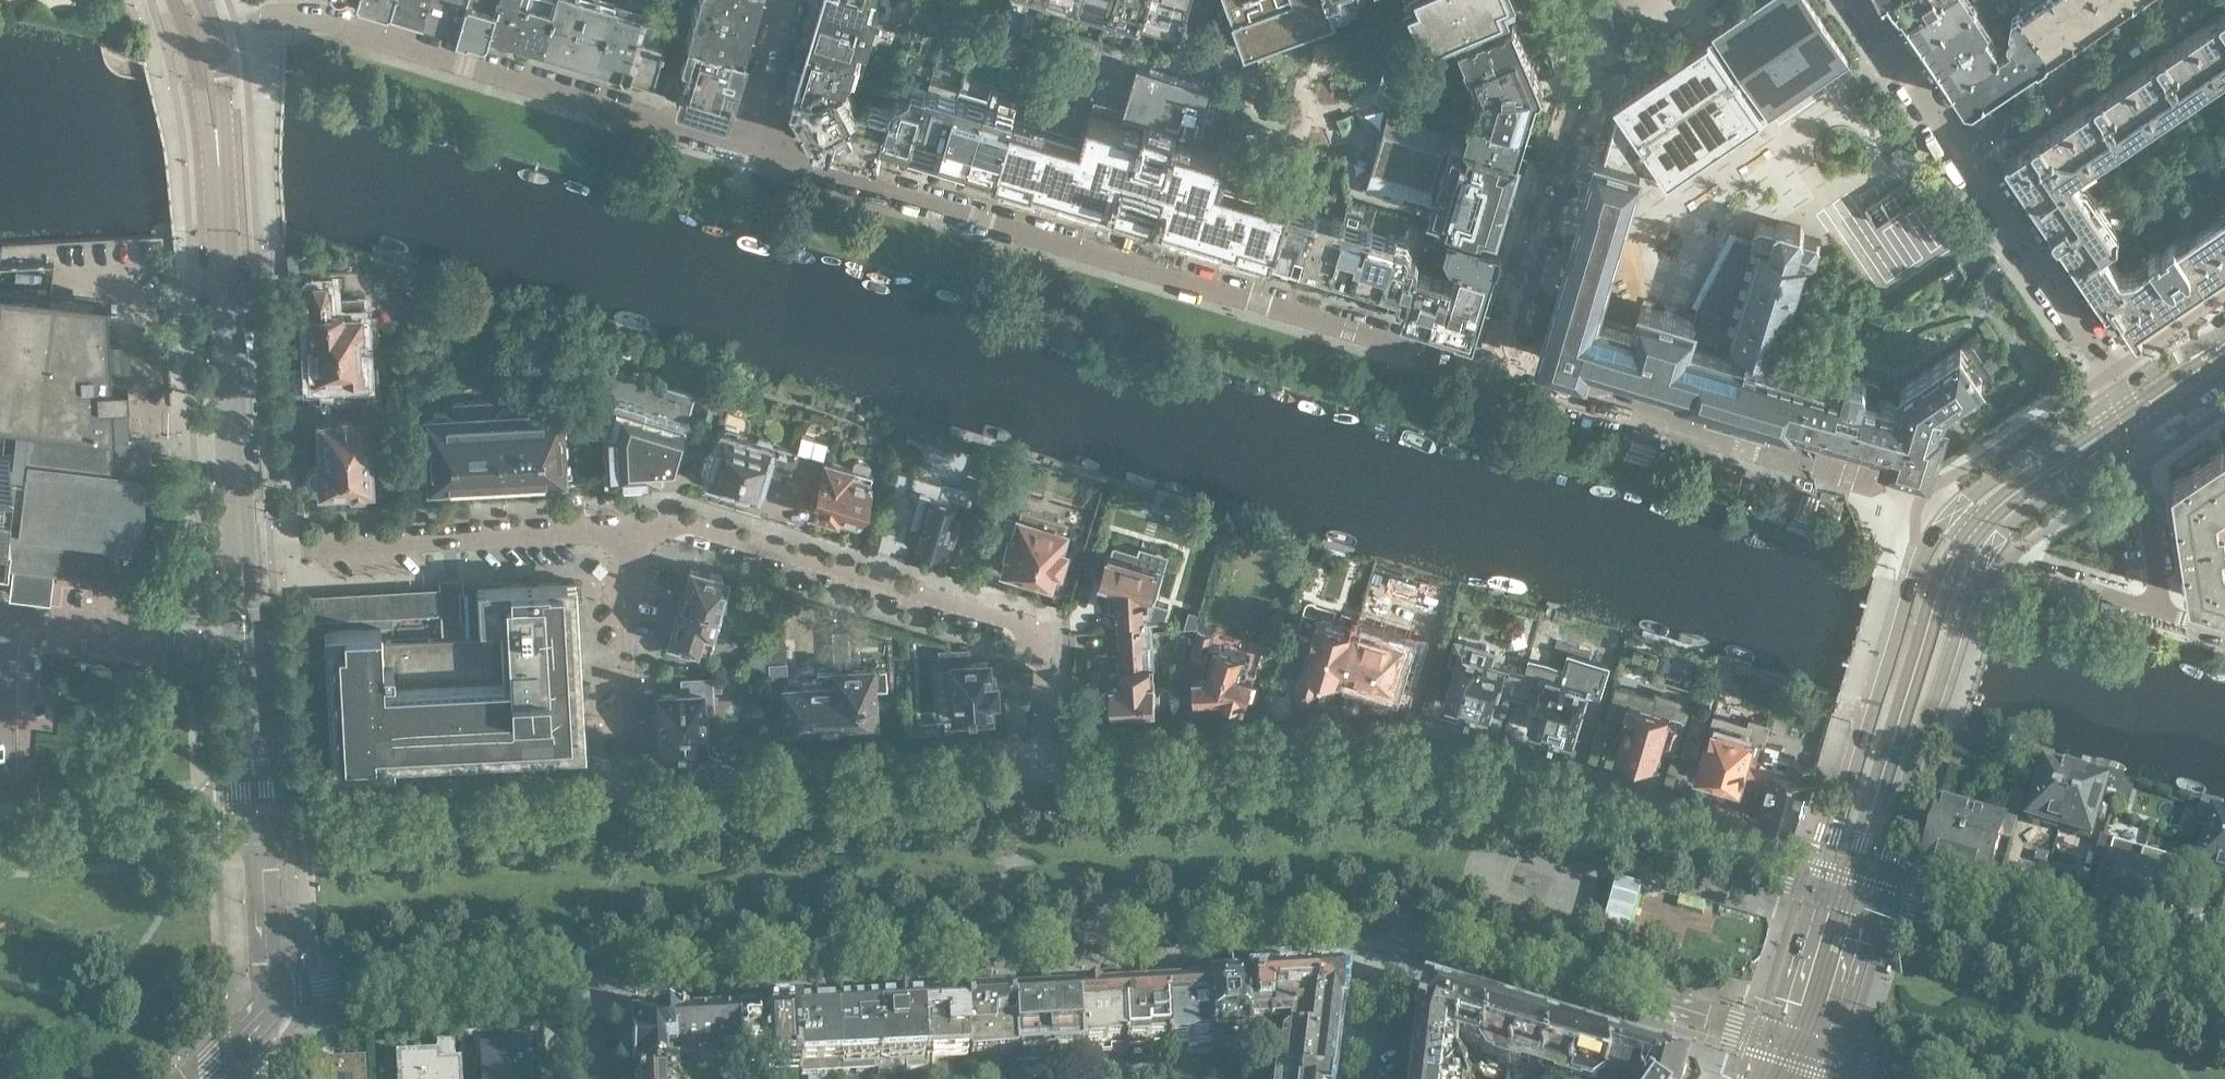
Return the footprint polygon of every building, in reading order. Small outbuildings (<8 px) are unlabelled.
[(393,0),(358,0),(357,2),(390,11),(393,0)] [(429,0),(393,0),(390,11),(423,21),(429,0)] [(464,0),(429,0),(423,21),(454,31),(464,0)] [(495,0),(464,0),(454,31),(479,38),(484,35),(487,26),(495,0)] [(525,0),(495,0),(487,26),(515,35),(525,0)] [(554,0),(525,0),(515,35),(541,42),(554,0)] [(610,6),(611,4),(600,0),(554,0),(541,42),(595,58),(610,6)] [(750,16),(712,4),(713,0),(692,0),(687,17),(693,19),(688,34),(740,49),(750,16)] [(755,0),(713,0),(712,4),(750,16),(755,0)] [(820,9),(875,24),(881,6),(870,3),(871,0),(823,0),(820,9)] [(1113,0),(1079,0),(1078,1),(1094,6),(1092,11),(1108,15),(1113,0)] [(1148,0),(1113,0),(1108,15),(1123,20),(1125,15),(1141,20),(1148,0)] [(1190,0),(1148,0),(1141,20),(1145,21),(1146,17),(1161,22),(1160,26),(1180,32),(1190,0)] [(1332,0),(1228,0),(1230,3),(1219,7),(1224,20),(1234,17),(1246,49),(1337,16),(1332,0)] [(1337,16),(1351,11),(1347,0),(1332,0),(1337,16)] [(1429,40),(1451,31),(1455,42),(1467,37),(1515,16),(1524,13),(1519,0),(1413,0),(1429,40)] [(1816,258),(1822,238),(1804,233),(1805,231),(1801,225),(1782,220),(1776,223),(1776,224),(1758,219),(1752,238),(1736,233),(1698,304),(1694,317),(1643,302),(1647,289),(1654,223),(1626,215),(1637,178),(1656,184),(1661,169),(1655,167),(1661,149),(1662,149),(1746,92),(1752,101),(1762,98),(1769,109),(1848,55),(1811,0),(1758,0),(1715,29),(1717,31),(1711,35),(1710,33),(1614,97),(1624,127),(1614,130),(1607,154),(1599,151),(1586,194),(1587,195),(1539,354),(1587,368),(1591,355),(1681,382),(1680,387),(1707,395),(1707,396),(1767,414),(1768,413),(1795,421),(1796,416),(1808,377),(1764,364),(1765,361),(1762,360),(1765,351),(1777,355),(1806,255),(1816,258)] [(1907,12),(1925,0),(1899,0),(1907,12)] [(1986,0),(1925,0),(1907,12),(1953,79),(1995,50),(1994,48),(2003,42),(2010,37),(1986,0)] [(2023,7),(2022,7),(2017,0),(1986,0),(2010,37),(2003,42),(2020,69),(2051,48),(2023,7)] [(2106,0),(2033,0),(2023,7),(2051,48),(2111,7),(2106,0)] [(623,67),(639,15),(610,6),(595,58),(623,67)] [(2194,29),(2223,73),(2224,71),(2224,8),(2194,29)] [(870,43),(875,24),(820,9),(811,41),(857,54),(857,53),(861,41),(870,43)] [(659,45),(664,27),(666,23),(639,15),(623,67),(631,69),(630,73),(631,73),(634,78),(634,80),(643,83),(643,81),(648,78),(650,79),(659,45)] [(1526,42),(1515,16),(1467,37),(1473,51),(1468,53),(1473,65),(1476,64),(1479,63),(1526,42)] [(669,48),(674,30),(664,27),(659,45),(669,48)] [(2223,73),(2194,29),(2132,72),(2161,115),(2186,98),(2190,100),(2194,97),(2198,94),(2198,90),(2223,73)] [(722,110),(740,49),(688,34),(683,51),(689,53),(676,97),(722,110)] [(856,74),(862,55),(857,53),(857,54),(811,41),(799,81),(822,88),(836,80),(842,83),(847,80),(847,81),(849,80),(851,72),(856,74)] [(1543,81),(1526,42),(1479,63),(1487,85),(1543,81)] [(1974,100),(2020,69),(2003,42),(1994,48),(1995,50),(1953,79),(1966,98),(1974,100)] [(1400,105),(1416,57),(1389,49),(1374,98),(1400,105)] [(1220,179),(1228,152),(1206,145),(1209,138),(1200,136),(1215,87),(1138,64),(1124,113),(1115,110),(1113,118),(1091,111),(1084,137),(1015,117),(1014,117),(999,169),(1045,183),(1047,179),(1166,214),(1229,233),(1227,237),(1274,251),(1287,207),(1289,200),(1220,179)] [(2161,115),(2132,72),(2069,114),(2099,158),(2124,140),(2127,142),(2136,136),(2136,132),(2161,115)] [(840,121),(854,112),(856,105),(855,106),(849,95),(854,93),(847,81),(847,80),(842,83),(836,80),(822,88),(799,81),(795,95),(818,139),(833,143),(840,121)] [(1529,121),(1539,89),(1540,89),(1541,88),(1543,87),(1543,86),(1544,85),(1544,83),(1543,82),(1543,81),(1487,85),(1481,108),(1529,121)] [(941,152),(957,98),(939,92),(940,87),(930,84),(928,89),(912,143),(927,147),(929,150),(935,151),(938,151),(941,152)] [(912,143),(928,89),(914,85),(895,94),(890,110),(883,134),(898,139),(900,141),(906,143),(909,142),(912,143)] [(969,160),(986,106),(967,101),(969,96),(959,92),(957,98),(941,152),(955,156),(957,158),(960,159),(961,159),(964,160),(966,159),(969,160)] [(999,169),(1014,117),(1015,117),(1015,115),(996,109),(997,104),(987,101),(986,106),(969,160),(984,165),(986,167),(993,169),(995,168),(999,169)] [(883,134),(890,110),(862,102),(856,105),(854,112),(840,121),(833,143),(877,156),(883,134)] [(1520,152),(1529,121),(1481,108),(1475,106),(1471,118),(1477,120),(1472,137),(1520,152)] [(1520,152),(1472,137),(1388,112),(1366,189),(1403,200),(1410,180),(1419,182),(1416,191),(1426,194),(1429,186),(1439,189),(1433,209),(1497,228),(1520,152)] [(2099,158),(2069,114),(2007,157),(2037,201),(2072,176),(2099,158)] [(2093,208),(2072,176),(2037,201),(2058,233),(2093,208)] [(1346,209),(1349,197),(1340,195),(1336,208),(1345,211),(1346,209)] [(1373,217),(1376,205),(1349,197),(1346,209),(1373,217)] [(1400,225),(1403,214),(1376,205),(1373,217),(1400,225)] [(1302,259),(1315,215),(1316,210),(1306,207),(1305,212),(1287,207),(1274,251),(1278,252),(1280,254),(1286,256),(1289,256),(1302,259)] [(2113,240),(2114,234),(2110,234),(2093,208),(2058,233),(2079,264),(2103,247),(2113,240)] [(2207,225),(2224,251),(2224,212),(2207,225)] [(1329,267),(1342,223),(1343,218),(1333,215),(1332,220),(1315,215),(1302,259),(1305,260),(1307,262),(1313,264),(1316,264),(1329,267)] [(1356,275),(1369,231),(1370,226),(1360,223),(1358,228),(1342,223),(1329,267),(1332,268),(1334,270),(1340,272),(1343,272),(1356,275)] [(2224,265),(2224,251),(2207,225),(2180,243),(2176,238),(2168,244),(2164,238),(2161,238),(2153,243),(2153,248),(2156,253),(2148,258),(2151,263),(2140,271),(2127,273),(2127,281),(2153,319),(2193,292),(2193,293),(2194,293),(2195,293),(2195,292),(2195,291),(2195,290),(2194,286),(2197,285),(2196,284),(2224,265)] [(1495,270),(1503,243),(1456,229),(1449,253),(1452,258),(1457,260),(1458,259),(1495,270)] [(1383,283),(1395,239),(1397,234),(1387,231),(1385,236),(1369,231),(1356,275),(1359,276),(1361,278),(1367,280),(1370,280),(1383,283)] [(1406,302),(1417,266),(1418,266),(1420,260),(1417,254),(1412,253),(1413,248),(1411,244),(1395,239),(1383,283),(1399,288),(1396,299),(1406,302)] [(2153,319),(2127,281),(2127,273),(2122,274),(2103,247),(2079,264),(2125,332),(2127,334),(2129,334),(2130,334),(2131,334),(2153,319)] [(1482,313),(1495,270),(1458,259),(1457,260),(1453,276),(1453,277),(1445,302),(1482,313)] [(1429,321),(1443,274),(1418,266),(1417,266),(1406,302),(1402,313),(1429,321)] [(1475,335),(1482,313),(1445,302),(1453,277),(1453,276),(1443,274),(1429,321),(1475,335)] [(363,364),(362,339),(362,338),(367,336),(370,331),(370,325),(366,320),(361,319),(360,319),(359,296),(333,298),(332,285),(315,286),(308,292),(313,376),(363,373),(363,372),(367,372),(368,395),(377,395),(375,364),(363,364)] [(122,399),(127,399),(126,380),(121,381),(120,360),(110,360),(107,299),(0,286),(0,561),(132,576),(145,534),(151,517),(142,514),(145,507),(141,446),(124,447),(122,399)] [(1942,415),(1945,403),(1944,403),(1945,402),(1981,377),(1983,379),(2001,368),(1993,356),(1983,362),(1974,349),(1972,347),(1969,346),(1966,345),(1962,347),(1961,345),(1902,384),(1908,393),(1904,404),(1877,396),(1881,382),(1876,376),(1846,366),(1839,369),(1835,385),(1808,377),(1796,416),(1886,443),(1882,456),(1930,470),(1946,416),(1942,415)] [(681,448),(689,419),(683,417),(690,391),(604,365),(588,422),(602,421),(605,473),(611,473),(614,476),(651,474),(651,475),(663,474),(663,461),(669,461),(669,460),(673,446),(681,448)] [(582,440),(581,420),(578,383),(556,385),(558,408),(510,411),(507,406),(500,406),(499,406),(496,411),(449,414),(447,410),(436,410),(433,415),(426,415),(427,436),(421,439),(423,461),(428,464),(430,483),(563,476),(560,442),(582,440)] [(371,486),(367,417),(389,415),(388,394),(377,395),(368,395),(356,395),(357,417),(315,420),(317,463),(311,466),(308,471),(308,477),(312,482),(318,483),(319,489),(348,487),(348,488),(352,491),(362,490),(365,487),(371,486)] [(785,478),(793,450),(773,443),(774,440),(760,436),(759,439),(739,433),(739,428),(728,425),(725,429),(716,427),(702,477),(704,478),(704,480),(716,483),(717,482),(758,494),(765,472),(785,478)] [(2191,467),(2196,475),(2197,485),(2203,485),(2207,490),(2214,485),(2224,501),(2224,445),(2191,467)] [(856,523),(872,473),(793,450),(785,478),(815,487),(808,509),(856,523)] [(2224,501),(2214,485),(2207,490),(2203,485),(2197,485),(2196,475),(2191,467),(2173,480),(2182,537),(2224,532),(2224,521),(2220,522),(2218,506),(2224,501)] [(922,475),(919,484),(968,498),(970,488),(922,475)] [(947,548),(959,508),(961,509),(964,500),(921,488),(922,486),(897,479),(888,512),(911,519),(905,536),(904,537),(923,543),(929,552),(938,547),(948,550),(948,548),(947,548)] [(1000,533),(1006,514),(991,509),(981,543),(993,546),(998,532),(1000,533)] [(1058,564),(1063,548),(1062,544),(1059,543),(1063,529),(1017,516),(1002,566),(1025,573),(1026,573),(1027,574),(1030,581),(1041,584),(1047,581),(1052,564),(1054,565),(1058,564)] [(2223,542),(2224,542),(2224,532),(2182,537),(2190,594),(2210,600),(2213,590),(2211,580),(2216,580),(2217,575),(2224,577),(2224,554),(2223,542)] [(1148,598),(1157,566),(1130,558),(1132,551),(1117,546),(1115,553),(1108,551),(1100,579),(1109,581),(1110,589),(1106,593),(1107,606),(1116,609),(1118,630),(1152,628),(1151,611),(1154,600),(1148,598)] [(709,651),(723,605),(717,603),(725,578),(722,577),(721,574),(711,571),(708,573),(691,568),(669,639),(709,651)] [(2217,575),(2216,580),(2211,580),(2213,590),(2210,600),(2224,604),(2224,577),(2217,575)] [(584,746),(579,665),(574,580),(520,582),(500,584),(500,586),(478,587),(478,588),(463,589),(464,624),(445,625),(445,642),(441,643),(441,637),(381,640),(380,627),(327,630),(335,771),(376,769),(376,757),(584,746)] [(1340,675),(1341,674),(1355,626),(1317,615),(1303,611),(1295,639),(1309,643),(1296,685),(1299,694),(1309,697),(1316,691),(1322,671),(1339,676),(1340,675)] [(1413,660),(1399,656),(1403,641),(1355,626),(1341,674),(1364,681),(1366,675),(1405,687),(1413,660)] [(1156,688),(1152,628),(1118,630),(1120,667),(1111,672),(1112,687),(1109,687),(1109,688),(1101,692),(1102,703),(1110,706),(1110,708),(1139,706),(1142,708),(1150,708),(1152,705),(1157,705),(1157,704),(1157,703),(1157,702),(1157,701),(1158,700),(1159,699),(1160,699),(1161,699),(1160,690),(1158,690),(1156,688)] [(1246,672),(1251,656),(1211,645),(1214,634),(1198,629),(1190,658),(1206,663),(1203,674),(1198,674),(1200,696),(1201,699),(1204,699),(1204,701),(1206,703),(1217,702),(1219,700),(1219,698),(1222,698),(1223,695),(1242,700),(1243,697),(1245,698),(1252,673),(1246,672)] [(849,658),(847,630),(832,631),(834,659),(849,658)] [(1517,694),(1525,668),(1484,656),(1486,649),(1473,645),(1471,652),(1462,649),(1452,684),(1451,686),(1450,687),(1450,688),(1448,689),(1447,691),(1447,692),(1446,693),(1446,695),(1446,696),(1447,698),(1448,700),(1449,701),(1450,702),(1452,703),(1453,704),(1455,704),(1456,704),(1459,703),(1461,703),(1489,712),(1496,688),(1517,694)] [(996,702),(994,672),(987,672),(987,660),(969,661),(968,647),(940,649),(941,684),(951,684),(953,717),(956,716),(958,719),(970,719),(971,715),(990,714),(989,702),(996,702)] [(786,678),(785,661),(769,661),(771,691),(784,690),(783,678),(786,678)] [(874,721),(872,685),(885,684),(884,667),(871,667),(871,664),(837,666),(837,669),(835,669),(836,682),(837,683),(840,723),(855,722),(857,725),(869,724),(870,721),(874,721)] [(1577,722),(1588,687),(1579,684),(1581,677),(1568,674),(1566,680),(1525,668),(1517,694),(1538,701),(1531,724),(1557,732),(1559,733),(1560,734),(1561,736),(1563,737),(1566,738),(1567,738),(1569,738),(1571,738),(1572,737),(1573,736),(1575,735),(1576,734),(1576,732),(1577,731),(1577,729),(1577,728),(1577,725),(1576,725),(1577,723),(1577,722)] [(840,723),(837,683),(836,682),(835,669),(820,670),(820,676),(786,678),(783,678),(784,690),(786,725),(790,725),(792,728),(803,727),(805,724),(840,723)] [(703,728),(702,713),(712,712),(710,675),(682,677),(682,691),(658,692),(661,751),(687,750),(689,752),(700,752),(701,749),(704,749),(704,746),(707,744),(707,731),(703,728)] [(1675,751),(1688,705),(1673,701),(1670,711),(1626,698),(1621,716),(1627,718),(1624,727),(1622,727),(1619,736),(1622,737),(1616,756),(1631,761),(1633,755),(1655,761),(1660,747),(1675,751)] [(1695,748),(1704,721),(1691,718),(1683,745),(1695,748)] [(1753,785),(1762,755),(1749,751),(1754,736),(1712,724),(1703,755),(1706,760),(1705,762),(1703,761),(1700,772),(1702,776),(1727,783),(1728,784),(1729,784),(1730,785),(1730,786),(1731,787),(1742,782),(1753,785)] [(1988,764),(1995,741),(1970,733),(1968,741),(1961,739),(1956,754),(1988,764)] [(2041,778),(2045,765),(2049,766),(2052,757),(2036,752),(2029,775),(2041,778)] [(1804,808),(1813,777),(1811,777),(1815,763),(1793,757),(1791,763),(1775,758),(1775,759),(1762,755),(1753,785),(1766,789),(1758,815),(1794,826),(1800,807),(1804,808)] [(2076,774),(2049,766),(2045,765),(2041,778),(2028,820),(2060,830),(2076,774)] [(2115,800),(2122,778),(2106,773),(2103,783),(2107,784),(2104,797),(2115,800)] [(2091,839),(2104,797),(2107,784),(2103,783),(2076,774),(2060,830),(2091,839)] [(2011,840),(2018,815),(2018,814),(2023,796),(2013,793),(2005,808),(2000,822),(2005,823),(2001,837),(2011,840)] [(2217,819),(2220,807),(2205,803),(2198,825),(2209,828),(2213,817),(2217,819)] [(1955,874),(1973,814),(1942,804),(1924,865),(1955,874)] [(1987,883),(2001,837),(2005,823),(2000,822),(1973,814),(1955,874),(1987,883)] [(2217,819),(2213,817),(2209,828),(2197,871),(2224,879),(2224,821),(2217,819)] [(2112,862),(2117,845),(2103,840),(2095,865),(2106,869),(2108,860),(2112,862)] [(2179,891),(2189,857),(2174,852),(2167,878),(2171,879),(2169,888),(2179,891)] [(2140,870),(2112,862),(2108,860),(2106,869),(2092,915),(2124,924),(2140,870)] [(2155,933),(2169,888),(2171,879),(2167,878),(2140,870),(2124,924),(2155,933)] [(1332,1047),(1336,1011),(1337,1011),(1336,979),(1241,984),(1245,1034),(1263,1033),(1267,1029),(1266,1027),(1286,1026),(1284,1040),(1332,1047)] [(1246,1049),(1245,1034),(1241,984),(1204,986),(1208,1043),(1223,1042),(1223,1050),(1246,1049)] [(1208,1043),(1204,986),(1195,987),(1195,985),(1187,986),(1188,988),(1164,989),(1167,1045),(1188,1044),(1189,1049),(1193,1052),(1208,1051),(1208,1043)] [(1167,1053),(1167,1045),(1164,989),(1121,991),(1124,1047),(1147,1046),(1148,1051),(1152,1054),(1167,1053)] [(1124,1047),(1121,991),(1077,994),(1081,1049),(1103,1048),(1103,1053),(1107,1056),(1125,1055),(1124,1047)] [(1448,1029),(1457,998),(1433,991),(1423,1021),(1425,1022),(1422,1035),(1419,1057),(1458,1062),(1459,1048),(1455,1046),(1459,1032),(1448,1029)] [(925,1061),(921,1002),(877,1004),(876,992),(817,996),(812,1001),(813,1008),(798,1009),(798,1010),(797,1010),(801,1068),(822,1067),(821,1061),(838,1061),(838,1066),(925,1061)] [(1081,1054),(1081,1049),(1077,994),(1073,994),(1073,993),(1018,997),(1019,997),(1012,998),(1012,997),(1011,997),(1014,1058),(1048,1056),(1048,1059),(1052,1063),(1059,1063),(1063,1058),(1063,1055),(1081,1054)] [(1014,1059),(1014,1058),(1011,997),(964,1000),(967,1059),(968,1061),(1014,1059)] [(1481,1054),(1494,1009),(1457,998),(1448,1029),(1459,1032),(1455,1046),(1459,1048),(1481,1054)] [(967,1059),(964,1000),(921,1002),(925,1061),(967,1059)] [(797,1010),(797,1009),(737,1012),(741,1070),(741,1078),(752,1078),(752,1075),(758,1075),(761,1071),(797,1069),(798,1073),(801,1073),(801,1068),(797,1010)] [(1508,1075),(1525,1018),(1494,1009),(1481,1054),(1484,1062),(1497,1066),(1496,1071),(1508,1075)] [(741,1070),(737,1012),(632,1018),(635,1076),(676,1073),(676,1066),(690,1066),(696,1072),(741,1070)] [(1556,1028),(1525,1018),(1508,1075),(1521,1078),(1540,1078),(1556,1028)] [(1587,1037),(1556,1028),(1540,1078),(1574,1078),(1587,1037)] [(535,1045),(537,1045),(537,1043),(535,1043),(534,1029),(511,1031),(512,1052),(481,1054),(482,1078),(537,1078),(535,1045)] [(1615,1054),(1611,1053),(1614,1045),(1587,1037),(1574,1078),(1607,1078),(1615,1054)] [(460,1064),(455,1065),(453,1040),(436,1041),(437,1056),(396,1059),(397,1078),(460,1078),(460,1064)] [(1332,1047),(1284,1040),(1282,1040),(1281,1044),(1280,1043),(1278,1064),(1272,1068),(1270,1078),(1329,1078),(1332,1047)] [(1692,1069),(1689,1068),(1689,1067),(1666,1060),(1614,1045),(1611,1053),(1615,1054),(1607,1078),(1696,1078),(1692,1069)] [(1468,1068),(1465,1068),(1460,1062),(1458,1062),(1419,1057),(1416,1078),(1467,1078),(1468,1068)] [(364,1069),(363,1065),(308,1068),(309,1078),(364,1078),(364,1069)]
